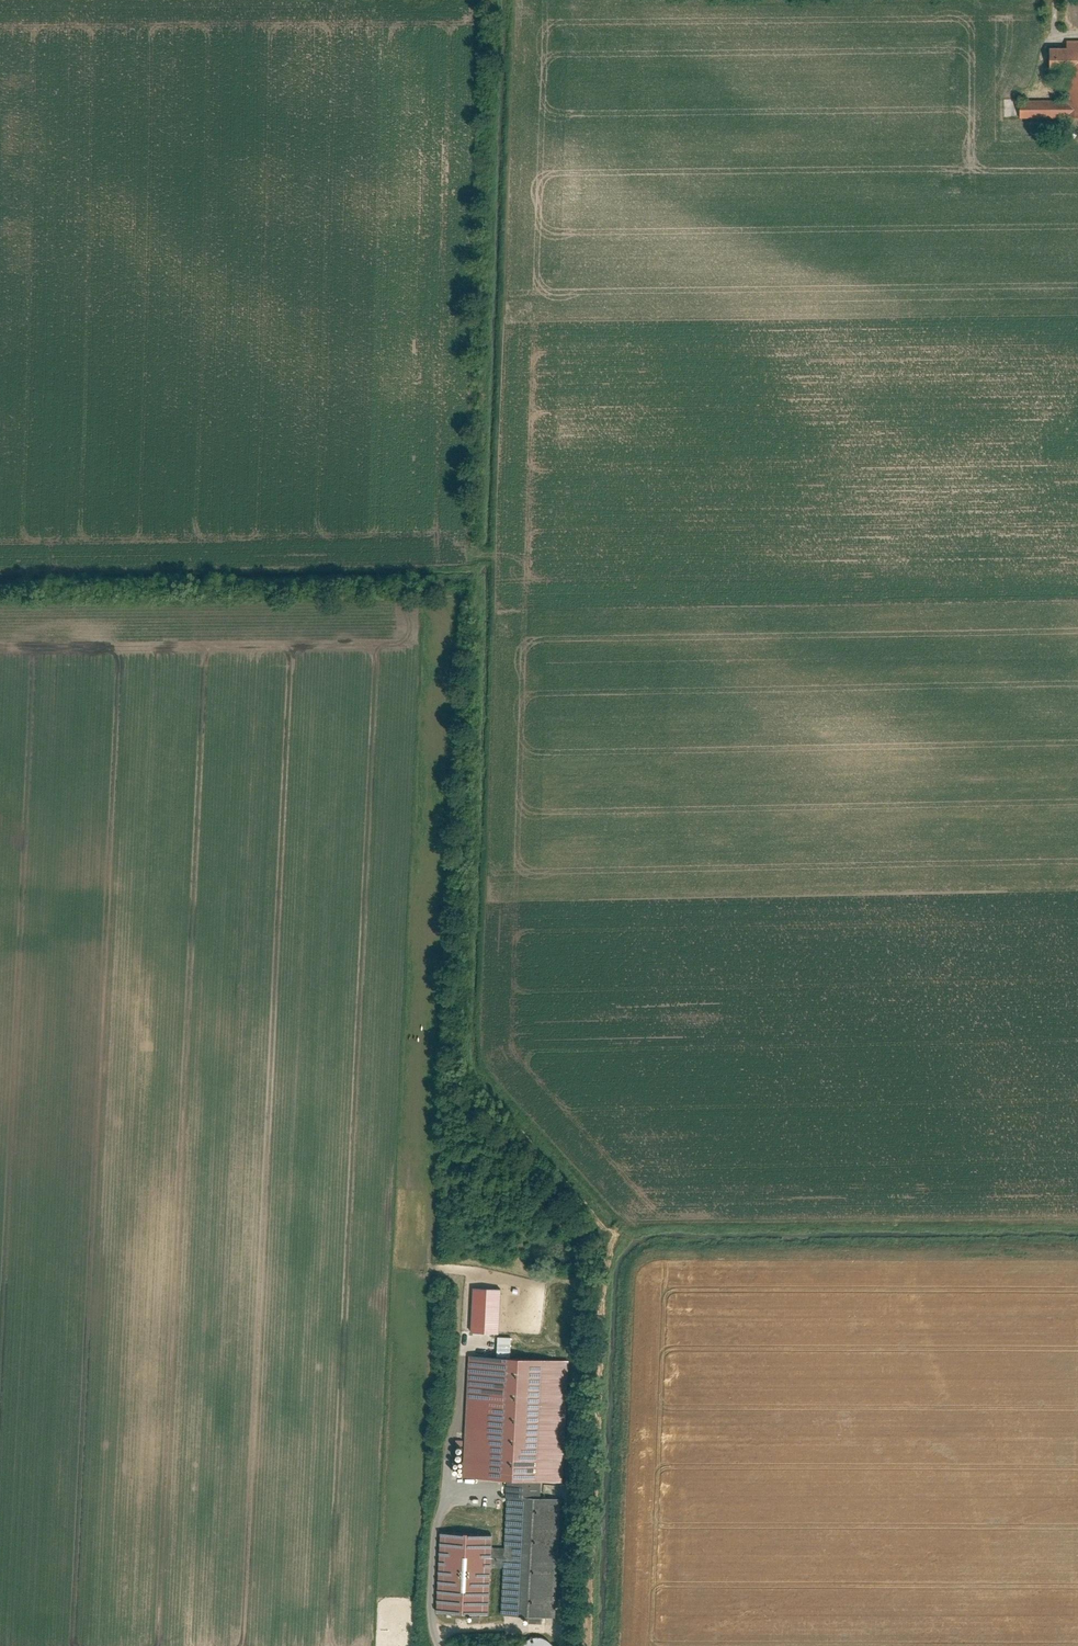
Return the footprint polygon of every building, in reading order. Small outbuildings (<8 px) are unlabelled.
[(1065,41),(1065,47),(1065,67),(1065,74),(1077,74),(1077,41),(1065,41)] [(1065,47),(1046,47),(1046,67),(1065,67),(1065,47)] [(1077,117),(1077,74),(1065,74),(1065,101),(1065,117),(1077,117)] [(1065,101),(1020,101),(1020,117),(1065,117),(1065,101)] [(503,1332),(503,1286),(475,1286),(474,1331),(503,1332)] [(442,1532),(439,1610),(488,1613),(491,1565),(505,1566),(503,1613),(556,1616),(562,1497),(541,1496),(542,1481),(563,1482),(569,1360),(470,1355),(464,1477),(509,1480),(506,1546),(493,1546),(494,1534),(442,1532)] [(410,1609),(410,1625),(419,1626),(419,1609),(410,1609)] [(522,1645),(553,1645),(548,1639),(540,1636),(532,1637),(526,1641),(522,1645)]
